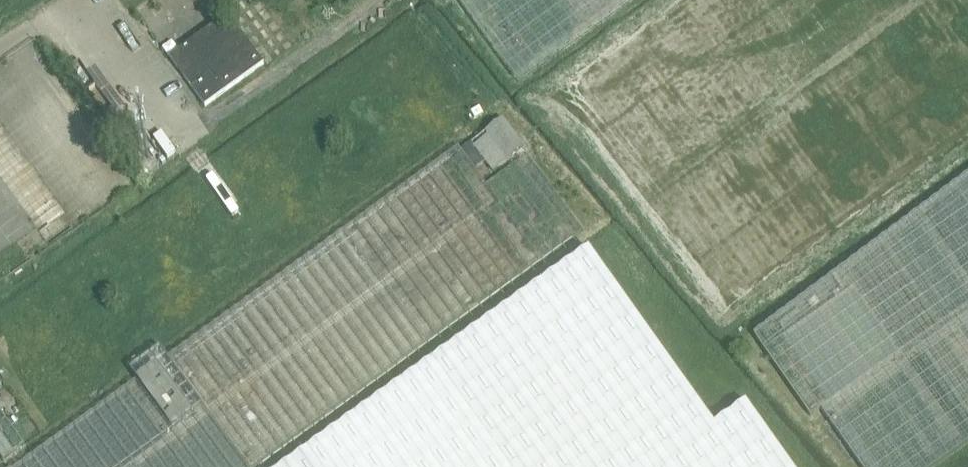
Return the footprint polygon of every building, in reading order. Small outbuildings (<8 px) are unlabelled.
[(264,65),(236,26),(225,34),(219,25),(170,60),(205,108),(264,65)] [(503,121),(472,144),(493,174),(525,151),(503,121)] [(17,466),(260,466),(584,232),(528,156),(487,187),(459,148),(168,358),(161,348),(130,371),(137,380),(17,466)] [(821,412),(860,466),(938,466),(967,446),(967,177),(754,337),(811,419),(821,412)] [(747,404),(716,427),(590,251),(289,466),(792,466),(747,404)] [(0,412),(0,456),(4,462),(25,447),(0,412)]
